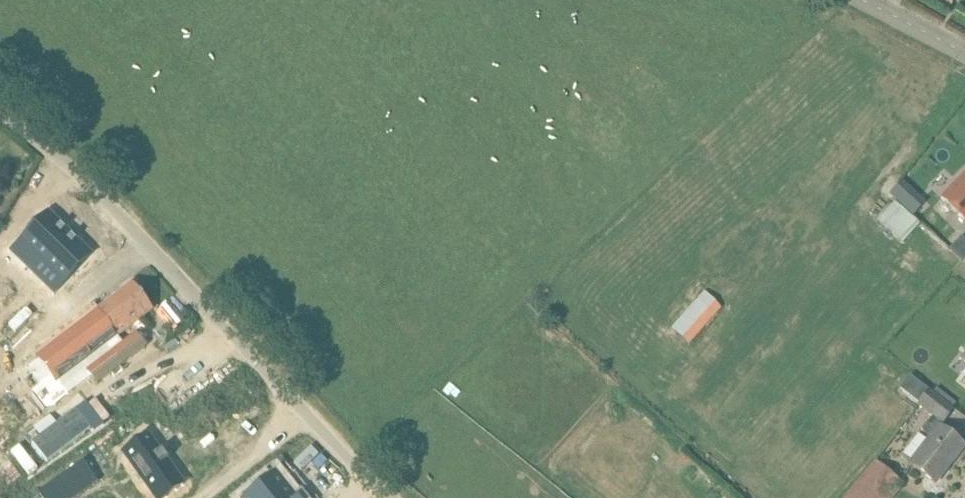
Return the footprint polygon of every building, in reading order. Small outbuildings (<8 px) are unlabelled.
[(941,199),(964,222),(964,221),(964,174),(941,199)] [(902,205),(914,192),(903,181),(890,195),(902,205)] [(884,225),(903,242),(920,223),(901,206),(884,225)] [(93,252),(50,211),(17,247),(33,264),(44,252),(70,276),(93,252)] [(962,260),(964,257),(964,240),(961,237),(950,249),(962,260)] [(58,384),(153,310),(133,283),(37,358),(58,384)] [(691,343),(725,307),(707,290),(673,326),(691,343)] [(36,310),(0,292),(0,380),(36,310)] [(154,332),(91,378),(102,394),(166,348),(154,332)] [(961,416),(963,415),(931,390),(918,406),(931,417),(922,430),(931,437),(911,464),(936,483),(964,445),(940,426),(953,410),(961,416)] [(182,480),(149,433),(121,452),(154,497),(157,497),(182,480)] [(876,458),(843,497),(896,497),(908,484),(876,458)] [(84,462),(40,493),(44,497),(70,497),(97,479),(84,462)] [(280,473),(248,497),(299,497),(280,473)]
